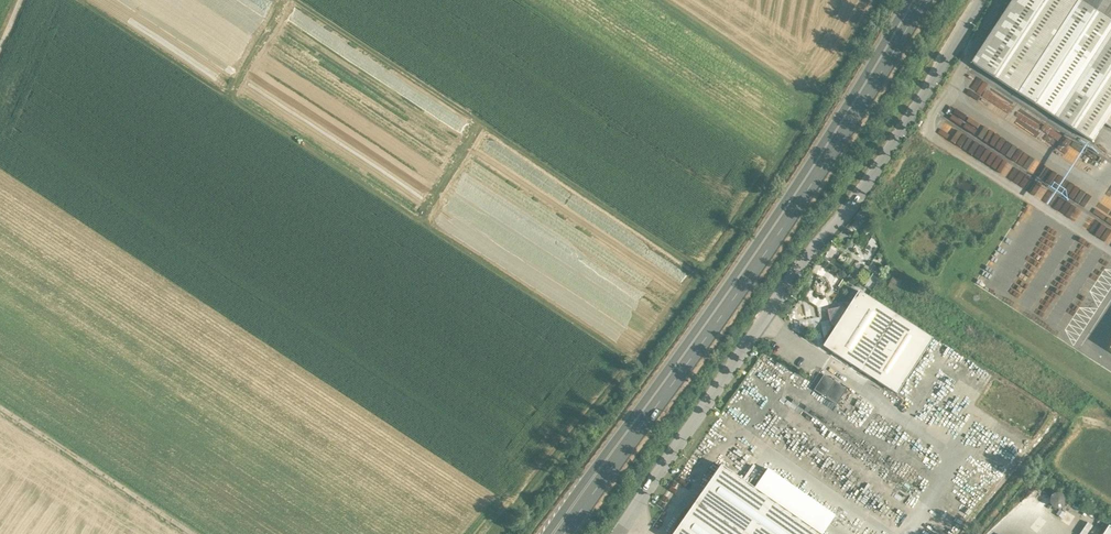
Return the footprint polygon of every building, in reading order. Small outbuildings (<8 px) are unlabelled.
[(973,64),(1093,143),(1105,124),(1110,128),(1110,23),(1078,1),(1079,0),(1015,0),(973,64)] [(1078,1),(1110,23),(1110,0),(1079,0),(1078,1)] [(859,291),(846,310),(842,307),(827,310),(830,325),(835,328),(823,347),(897,395),(933,339),(859,291)] [(847,390),(824,375),(814,390),(837,405),(847,390)] [(721,466),(673,533),(819,533),(721,466)] [(1064,504),(1065,501),(1064,498),(1062,496),(1060,494),(1057,493),(1054,494),(1052,496),(1050,498),(1050,501),(1050,504),(1052,506),(1054,508),(1057,509),(1060,508),(1062,506),(1064,504)]
